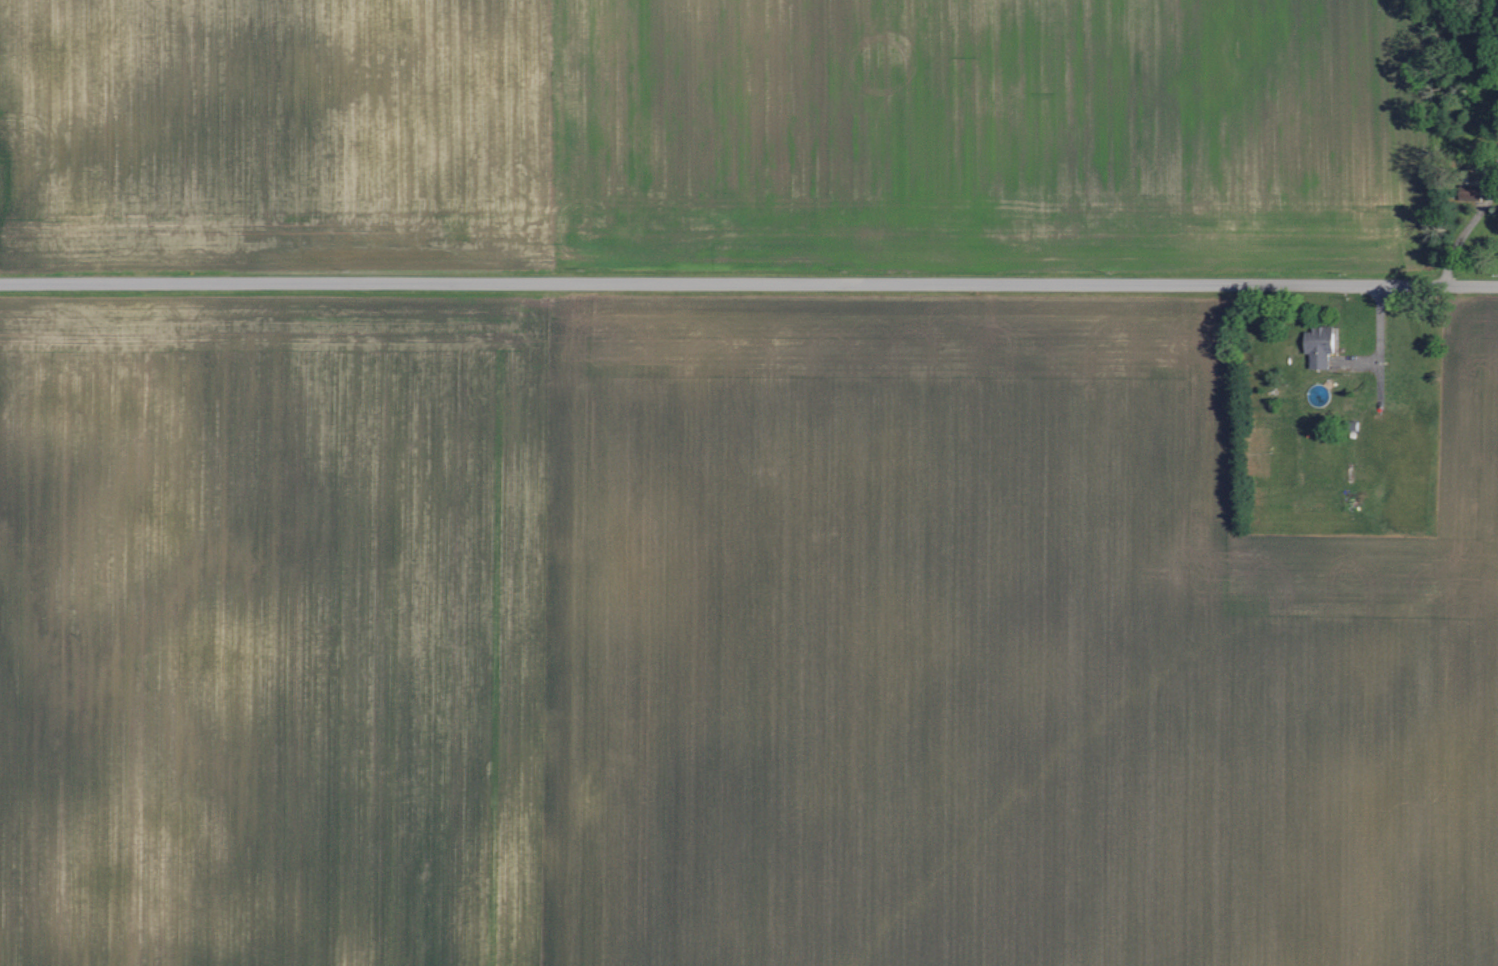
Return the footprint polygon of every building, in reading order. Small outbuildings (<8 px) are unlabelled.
[(1480,201),(1480,185),(1458,186),(1458,202),(1480,201)] [(1333,353),(1332,328),(1303,328),(1303,355),(1308,355),(1308,369),(1328,369),(1328,353),(1333,353)]
